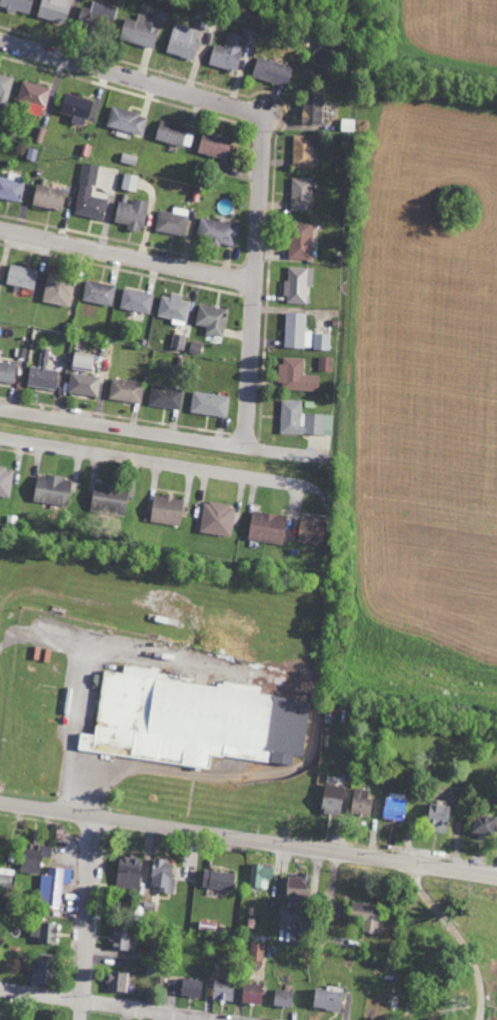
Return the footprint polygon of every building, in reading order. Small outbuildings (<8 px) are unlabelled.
[(0,4),(0,7),(29,14),(32,0),(1,0),(0,4)] [(36,17),(65,24),(71,0),(40,0),(36,17)] [(94,0),(93,0),(91,8),(81,5),(75,24),(95,30),(98,21),(111,25),(117,7),(94,0)] [(123,17),(119,40),(153,48),(160,18),(137,14),(136,20),(123,17)] [(199,30),(173,23),(165,52),(192,59),(199,30)] [(256,30),(242,28),(241,34),(227,32),(224,46),(212,44),(208,65),(236,71),(241,45),(252,47),(256,30)] [(291,65),(257,57),(252,78),(286,86),(291,65)] [(0,74),(0,104),(6,105),(13,77),(0,74)] [(50,87),(21,80),(15,104),(44,111),(50,87)] [(302,90),(301,123),(321,124),(323,91),(302,90)] [(84,126),(91,100),(64,92),(59,112),(72,115),(70,122),(84,126)] [(142,136),(147,116),(111,105),(106,125),(142,136)] [(193,133),(186,132),(187,126),(159,119),(154,139),(189,148),(193,133)] [(46,129),(37,127),(34,142),(43,144),(46,129)] [(196,151),(225,159),(231,139),(202,131),(196,151)] [(292,168),(313,168),(314,135),(293,135),(292,168)] [(98,164),(81,163),(79,183),(96,185),(98,164)] [(18,202),(25,176),(9,172),(7,178),(0,176),(0,198),(18,202)] [(121,189),(135,192),(139,176),(124,173),(121,189)] [(311,211),(311,178),(291,177),(290,210),(311,211)] [(91,195),(93,186),(80,183),(73,213),(103,219),(107,199),(91,195)] [(32,206),(62,209),(65,188),(34,185),(32,206)] [(131,203),(117,201),(114,223),(127,224),(126,230),(143,232),(146,200),(132,198),(131,203)] [(154,229),(183,236),(188,216),(159,209),(154,229)] [(196,238),(235,246),(239,225),(200,217),(196,238)] [(288,259),(312,259),(312,222),(289,221),(288,259)] [(6,285),(34,289),(37,269),(8,265),(6,285)] [(307,286),(313,286),(314,267),(288,267),(287,280),(285,280),(284,304),(307,304),(307,286)] [(74,279),(47,273),(41,302),(69,307),(74,279)] [(112,306),(116,285),(86,279),(81,300),(112,306)] [(152,293),(122,289),(119,309),(150,313),(152,293)] [(182,295),(170,293),(169,297),(161,296),(157,316),(175,320),(174,324),(184,326),(190,302),(181,300),(182,295)] [(205,334),(224,336),(227,308),(197,305),(195,325),(206,326),(205,334)] [(306,313),(285,313),(284,347),(311,348),(312,330),(305,330),(306,313)] [(170,349),(182,351),(186,336),(174,333),(170,349)] [(330,334),(314,334),(313,350),(329,350),(330,334)] [(26,385),(55,389),(57,370),(46,368),(48,353),(41,352),(38,367),(29,366),(26,385)] [(92,372),(93,354),(72,352),(71,370),(92,372)] [(318,390),(319,375),(303,375),(303,358),(279,357),(279,389),(318,390)] [(332,357),(319,357),(318,372),(332,372),(332,357)] [(16,363),(0,361),(0,381),(14,382),(16,363)] [(98,396),(100,376),(70,373),(68,393),(98,396)] [(109,399),(141,402),(143,381),(111,378),(109,399)] [(148,406),(180,408),(182,388),(150,385),(148,406)] [(229,397),(193,391),(189,411),(226,418),(229,397)] [(279,433),(332,435),(333,414),(301,413),(302,400),(281,399),(279,433)] [(0,467),(0,496),(9,497),(13,469),(0,467)] [(35,475),(33,503),(68,505),(70,478),(35,475)] [(111,515),(124,516),(127,488),(93,484),(90,506),(112,508),(111,515)] [(152,495),(150,523),(180,526),(182,497),(152,495)] [(203,501),(199,532),(230,537),(235,505),(203,501)] [(248,541),(284,543),(285,514),(249,512),(248,541)] [(300,517),(297,541),(322,544),(325,520),(300,517)] [(309,700),(260,695),(261,686),(216,682),(216,686),(166,681),(167,675),(158,674),(158,668),(123,665),(123,672),(101,670),(95,735),(79,734),(77,753),(211,766),(212,756),(291,764),(292,756),(303,757),(309,700)] [(320,813),(340,815),(343,787),(324,784),(320,813)] [(368,790),(352,789),(351,815),(371,815),(372,798),(368,798),(368,790)] [(402,820),(404,794),(385,793),(383,818),(402,820)] [(444,833),(449,807),(428,803),(424,829),(444,833)] [(493,817),(470,816),(470,834),(493,835),(493,817)] [(39,873),(40,857),(50,857),(51,845),(21,844),(20,872),(39,873)] [(139,891),(140,858),(117,857),(116,890),(139,891)] [(173,894),(176,878),(171,877),(174,862),(153,859),(149,886),(159,887),(158,892),(173,894)] [(271,878),(272,864),(251,863),(250,887),(260,888),(261,878),(271,878)] [(40,875),(39,907),(60,908),(61,884),(71,885),(72,868),(49,867),(48,875),(40,875)] [(235,874),(204,869),(202,886),(233,891),(235,874)] [(286,877),(285,899),(309,900),(310,874),(300,874),(300,877),(286,877)] [(0,876),(0,886),(11,887),(11,876),(0,876)] [(378,905),(350,904),(350,920),(364,920),(363,933),(377,933),(378,905)] [(55,944),(56,924),(31,923),(30,937),(37,937),(37,943),(55,944)] [(110,950),(128,951),(129,929),(111,928),(110,950)] [(264,944),(251,944),(250,967),(263,967),(264,944)] [(37,969),(34,969),(34,984),(48,984),(49,963),(37,962),(37,969)] [(125,973),(108,973),(107,992),(125,993),(125,973)] [(179,995),(201,999),(205,982),(183,978),(179,995)] [(231,1002),(234,983),(213,980),(211,999),(231,1002)] [(261,1004),(262,985),(241,984),(240,1004),(261,1004)] [(272,1005),(291,1008),(293,991),(275,989),(272,1005)] [(312,1009),(341,1011),(342,991),(313,990),(312,1009)]
